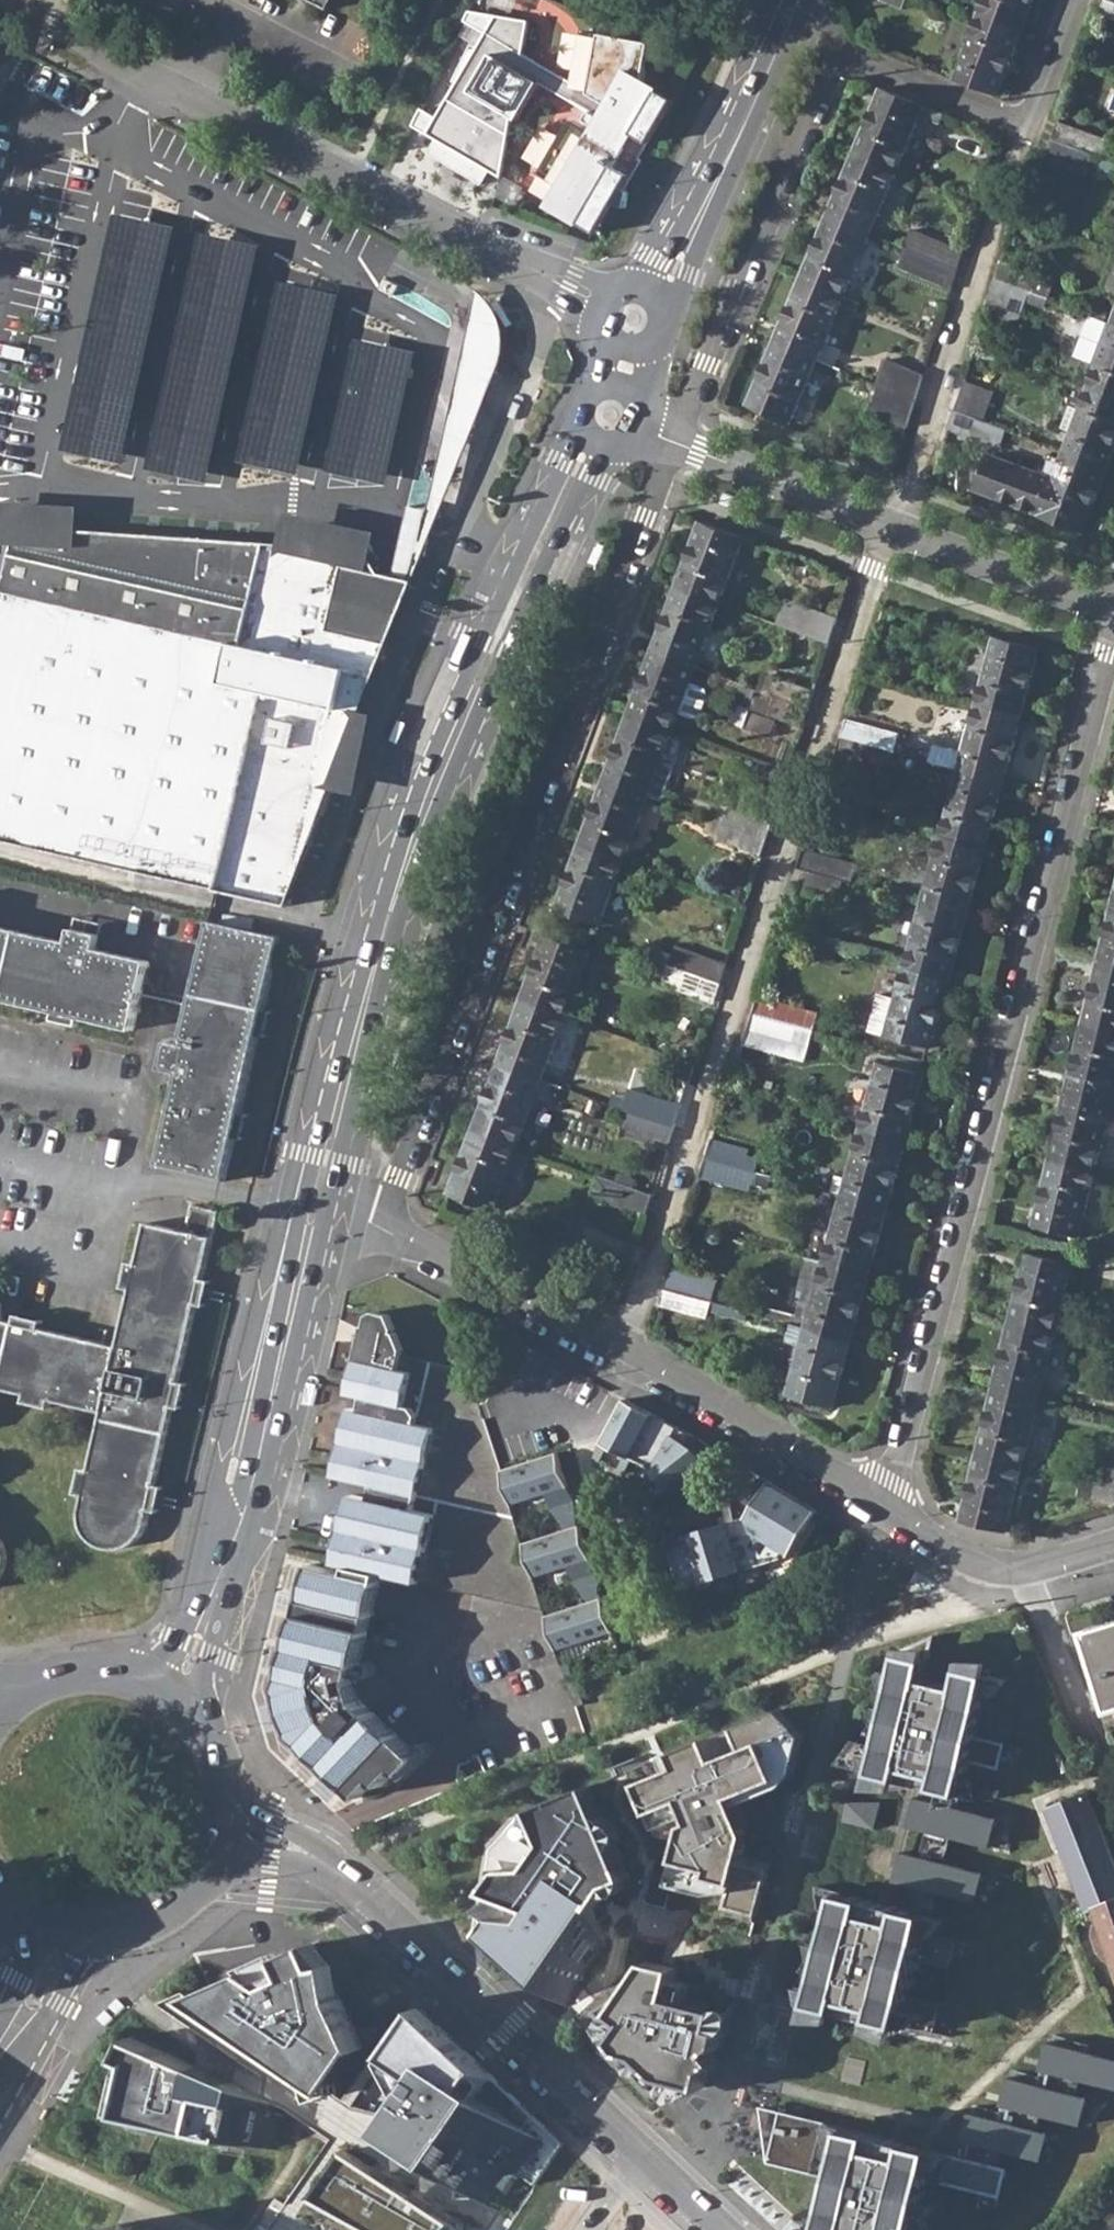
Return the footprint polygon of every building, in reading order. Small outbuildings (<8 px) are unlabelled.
[(327,10),(333,0),(309,0),(327,10)] [(1025,31),(1036,0),(986,0),(980,16),(1025,31)] [(1113,22),(1113,3),(1106,0),(1100,17),(1113,22)] [(421,156),(476,186),(485,171),(493,174),(510,145),(501,141),(545,71),(519,55),(524,16),(496,14),(473,9),(468,19),(486,30),(446,100),(433,122),(421,115),(413,130),(431,140),(421,156)] [(957,79),(1000,96),(1025,31),(980,16),(957,79)] [(548,205),(585,227),(602,198),(609,202),(614,205),(615,206),(626,208),(629,192),(625,190),(643,160),(640,158),(675,100),(644,82),(651,43),(585,31),(575,85),(568,98),(599,117),(590,133),(584,144),(563,132),(538,174),(559,186),(548,205)] [(854,153),(898,170),(922,116),(926,106),(882,89),(854,153)] [(946,114),(926,106),(922,116),(942,124),(946,114)] [(563,132),(584,144),(590,133),(569,121),(563,132)] [(1053,140),(1102,158),(1109,140),(1061,123),(1053,140)] [(1046,160),(1095,177),(1102,158),(1053,140),(1048,154),(1046,160)] [(828,214),(872,232),(898,170),(854,153),(828,214)] [(181,210),(129,189),(69,458),(118,468),(181,210)] [(593,230),(597,233),(614,205),(609,202),(602,198),(585,227),(593,230)] [(801,278),(845,296),(872,232),(828,214),(801,278)] [(259,245),(211,224),(151,471),(204,484),(259,245)] [(906,246),(958,266),(964,248),(913,229),(906,246)] [(900,263),(953,284),(958,266),(906,246),(900,263)] [(1028,292),(1047,299),(1055,280),(1001,261),(995,280),(1028,292)] [(339,287),(290,267),(248,465),(300,477),(339,287)] [(775,340),(819,358),(845,296),(801,278),(775,340)] [(1028,292),(995,280),(985,312),(1010,321),(1019,317),(1028,292)] [(412,506),(396,576),(396,577),(416,581),(416,580),(502,362),(505,343),(502,318),(495,305),(480,290),(430,510),(412,506)] [(1097,366),(1113,323),(1113,322),(1093,315),(1076,359),(1097,366)] [(414,339),(370,322),(334,478),(386,491),(414,339)] [(1097,366),(1090,386),(1113,394),(1113,323),(1097,366)] [(747,405),(791,424),(819,358),(775,340),(747,405)] [(878,382),(916,397),(925,371),(887,357),(878,382)] [(869,410),(908,424),(916,397),(878,382),(869,410)] [(964,382),(954,411),(983,421),(993,393),(964,382)] [(1110,467),(1113,455),(1113,394),(1090,386),(1066,451),(1110,467)] [(948,429),(1000,448),(1006,430),(983,421),(954,411),(948,429)] [(1042,517),(1085,532),(1110,467),(1066,451),(1055,479),(993,456),(979,489),(1043,514),(1042,517)] [(26,522),(22,521),(4,509),(0,529),(0,836),(291,901),(302,855),(306,856),(335,781),(325,779),(330,754),(336,755),(341,734),(353,737),(416,581),(396,577),(378,573),(376,568),(366,537),(347,541),(347,542),(346,545),(344,548),(342,550),(339,551),(335,551),(332,550),(329,548),(328,545),(326,543),(326,541),(322,541),(297,528),(295,530),(298,532),(292,545),(73,529),(73,525),(46,526),(45,530),(43,532),(40,534),(38,535),(34,535),(31,534),(28,532),(27,529),(26,526),(26,523),(26,522)] [(45,530),(46,526),(46,523),(44,518),(38,514),(29,517),(26,523),(26,526),(27,529),(28,532),(31,534),(34,535),(38,535),(40,534),(43,532),(45,530)] [(673,588),(717,605),(744,535),(699,520),(673,588)] [(347,541),(346,536),(344,533),(338,530),(332,531),(327,536),(326,541),(326,543),(328,545),(329,548),(332,550),(335,551),(339,551),(342,550),(344,548),(346,545),(347,542),(347,541)] [(585,564),(595,567),(599,557),(603,545),(598,544),(593,542),(585,564)] [(649,651),(694,668),(717,605),(673,588),(649,651)] [(785,630),(827,645),(833,628),(792,612),(785,630)] [(976,704),(1020,716),(1040,650),(995,637),(976,704)] [(626,715),(670,731),(677,713),(688,683),(694,668),(649,651),(626,715)] [(774,697),(807,709),(812,692),(770,676),(763,694),(774,697)] [(702,689),(688,683),(677,713),(692,718),(698,716),(705,695),(702,689)] [(767,716),(801,728),(807,709),(774,697),(767,716)] [(958,770),(1002,782),(1020,716),(976,704),(958,770)] [(601,780),(646,796),(670,731),(626,715),(601,780)] [(404,723),(395,719),(386,741),(391,743),(396,745),(404,723)] [(838,737),(890,752),(896,734),(844,720),(838,737)] [(832,756),(885,771),(890,752),(838,737),(832,756)] [(941,836),(984,847),(1002,782),(958,770),(941,836)] [(578,843),(622,860),(646,796),(601,780),(578,843)] [(722,824),(765,839),(770,823),(728,808),(722,824)] [(716,839),(760,855),(765,839),(722,824),(716,839)] [(922,902),(966,914),(984,847),(941,836),(922,902)] [(554,907),(598,923),(622,860),(578,843),(554,907)] [(841,880),(850,882),(855,864),(802,849),(796,868),(808,870),(841,880)] [(803,887),(836,897),(841,880),(808,870),(803,887)] [(1113,961),(1113,893),(1097,957),(1113,961)] [(904,969),(947,980),(966,914),(922,902),(904,969)] [(160,1163),(227,1179),(237,1136),(244,1137),(249,1111),(243,1110),(260,1033),(269,1035),(274,1010),(266,1008),(284,934),(214,918),(187,1044),(171,1040),(165,1068),(181,1071),(160,1163)] [(100,949),(104,933),(76,926),(72,942),(0,925),(0,998),(56,1011),(54,1020),(81,1026),(83,1017),(138,1030),(154,961),(100,949)] [(520,1000),(564,1016),(588,950),(545,935),(520,1000)] [(676,946),(669,965),(720,984),(726,964),(676,946)] [(1113,1033),(1113,961),(1097,957),(1081,1025),(1113,1033)] [(660,983),(714,1003),(720,984),(669,965),(657,961),(653,972),(662,975),(660,983)] [(886,1035),(929,1047),(947,980),(904,969),(886,1035)] [(751,1014),(797,1025),(802,1009),(756,996),(751,1014)] [(497,1064),(541,1080),(564,1016),(520,1000),(497,1064)] [(174,1036),(188,1037),(191,1002),(177,1001),(174,1036)] [(745,1029),(792,1041),(797,1025),(751,1014),(745,1029)] [(1111,1101),(1113,1090),(1113,1033),(1081,1025),(1065,1090),(1111,1101)] [(860,1129),(905,1141),(922,1074),(880,1062),(860,1129)] [(473,1129),(517,1145),(541,1080),(497,1064),(473,1129)] [(1049,1157),(1095,1168),(1111,1101),(1065,1090),(1049,1157)] [(626,1111),(673,1129),(679,1112),(628,1094),(622,1110),(626,1111)] [(673,1129),(626,1111),(620,1128),(655,1140),(667,1145),(673,1129)] [(655,1140),(620,1128),(618,1134),(653,1146),(655,1140)] [(449,1194),(492,1211),(517,1145),(473,1129),(449,1194)] [(843,1195),(887,1207),(905,1141),(860,1129),(843,1195)] [(705,1158),(753,1172),(757,1160),(744,1156),(747,1150),(711,1140),(705,1158)] [(1032,1226),(1077,1237),(1095,1168),(1049,1157),(1032,1226)] [(698,1177),(749,1190),(755,1172),(753,1172),(705,1158),(698,1177)] [(592,1192),(646,1212),(653,1194),(599,1175),(592,1192)] [(825,1261),(869,1273),(887,1207),(843,1195),(825,1261)] [(27,1394),(26,1402),(51,1408),(53,1400),(104,1412),(91,1470),(83,1469),(78,1493),(86,1495),(81,1520),(84,1532),(92,1542),(104,1549),(112,1551),(129,1549),(144,1536),(151,1510),(159,1512),(164,1486),(157,1484),(174,1408),(183,1410),(188,1383),(180,1382),(197,1304),(206,1306),(212,1280),(204,1279),(219,1210),(192,1204),(186,1232),(148,1223),(138,1264),(129,1262),(124,1287),(133,1289),(119,1347),(41,1329),(43,1320),(18,1315),(16,1323),(3,1320),(2,1306),(0,1303),(0,1388),(27,1394)] [(1010,1320),(1055,1331),(1071,1264),(1027,1253),(1010,1320)] [(807,1328),(851,1339),(869,1273),(825,1261),(807,1328)] [(663,1289),(710,1302),(715,1281),(669,1269),(663,1289)] [(657,1305),(705,1318),(710,1302),(663,1289),(657,1305)] [(399,1365),(401,1357),(403,1353),(396,1336),(391,1335),(393,1331),(387,1317),(375,1314),(369,1318),(367,1329),(364,1328),(349,1388),(363,1391),(360,1413),(350,1410),(335,1478),(372,1487),(369,1503),(352,1498),(336,1566),(350,1569),(380,1576),(419,1585),(435,1510),(417,1506),(435,1423),(417,1419),(420,1404),(405,1401),(412,1367),(399,1365)] [(994,1385),(1039,1396),(1055,1331),(1010,1320),(994,1385)] [(789,1394),(833,1406),(851,1339),(807,1328),(789,1394)] [(978,1453),(1023,1464),(1039,1396),(994,1385),(978,1453)] [(626,1398),(603,1442),(655,1470),(666,1487),(707,1462),(698,1448),(687,1441),(692,1433),(687,1430),(626,1398)] [(961,1520),(1006,1532),(1023,1464),(978,1453),(961,1520)] [(566,1488),(555,1454),(499,1471),(510,1505),(566,1488)] [(721,1523),(664,1542),(681,1591),(688,1589),(723,1577),(730,1574),(791,1554),(818,1509),(808,1503),(770,1480),(750,1514),(721,1523)] [(1113,1504),(1113,1486),(1095,1481),(1090,1498),(1113,1504)] [(589,1560),(579,1527),(522,1544),(533,1578),(589,1560)] [(6,1573),(9,1561),(6,1543),(0,1537),(0,1580),(6,1573)] [(291,1648),(281,1694),(285,1706),(292,1729),(296,1742),(362,1803),(377,1787),(383,1793),(399,1776),(403,1780),(421,1761),(362,1707),(356,1686),(380,1576),(350,1569),(348,1576),(309,1567),(297,1621),(296,1626),(291,1648)] [(728,1591),(735,1589),(730,1574),(723,1577),(728,1591)] [(681,1591),(685,1606),(693,1603),(688,1589),(681,1591)] [(612,1633),(601,1599),(545,1617),(555,1651),(612,1633)] [(1110,1712),(1113,1711),(1113,1624),(1086,1632),(1110,1712)] [(287,1646),(291,1648),(296,1626),(292,1625),(287,1646)] [(1000,1693),(900,1669),(872,1787),(948,1805),(964,1809),(971,1811),(980,1776),(1005,1782),(1013,1750),(988,1744),(1000,1693)] [(288,1730),(292,1729),(285,1706),(281,1707),(288,1730)] [(709,1756),(678,1768),(681,1781),(644,1795),(655,1824),(683,1813),(693,1838),(676,1882),(739,1899),(745,1879),(754,1849),(739,1818),(789,1798),(809,1747),(785,1722),(738,1740),(746,1761),(716,1774),(709,1756)] [(1088,1792),(1083,1794),(1051,1807),(1091,1909),(1097,1907),(1103,1922),(1095,1924),(1095,1937),(1100,1950),(1107,1959),(1113,1956),(1113,1855),(1088,1792)] [(591,1795),(529,1815),(547,1856),(529,1879),(500,1877),(488,1901),(530,1914),(528,1929),(508,1929),(493,1949),(548,1994),(575,2017),(624,1933),(597,1885),(601,1868),(618,1864),(591,1795)] [(848,1823),(883,1824),(883,1800),(848,1800),(848,1823)] [(931,1895),(924,1931),(949,1936),(950,1929),(955,1909),(987,1915),(994,1884),(953,1875),(958,1851),(1002,1859),(1007,1833),(961,1824),(964,1809),(948,1805),(945,1820),(925,1816),(920,1837),(942,1842),(936,1872),(916,1868),(911,1890),(931,1895)] [(775,1887),(745,1879),(739,1899),(729,1942),(761,1950),(775,1887)] [(924,1931),(840,1911),(814,2021),(945,2052),(954,2014),(921,2006),(929,1973),(956,1979),(966,1940),(949,1936),(924,1931)] [(216,1981),(181,1997),(321,2093),(355,2046),(326,2002),(318,1972),(300,1971),(289,1948),(278,1953),(248,1966),(216,1981)] [(648,1973),(609,2041),(660,2093),(708,2099),(730,2023),(675,2010),(688,1982),(648,1973)] [(271,2098),(134,2035),(124,2055),(132,2058),(120,2117),(260,2151),(271,2098)] [(933,2179),(1006,2198),(1015,2156),(1047,2164),(1057,2122),(1087,2129),(1097,2086),(1113,2090),(1113,2057),(1051,2042),(1041,2083),(1012,2076),(1003,2117),(972,2111),(963,2152),(941,2149),(933,2179)] [(430,2068),(384,2129),(495,2212),(541,2152),(430,2068)] [(825,2229),(921,2229),(933,2179),(941,2149),(785,2110),(771,2162),(839,2178),(825,2229)] [(340,2143),(304,2194),(356,2229),(465,2229),(340,2143)]
